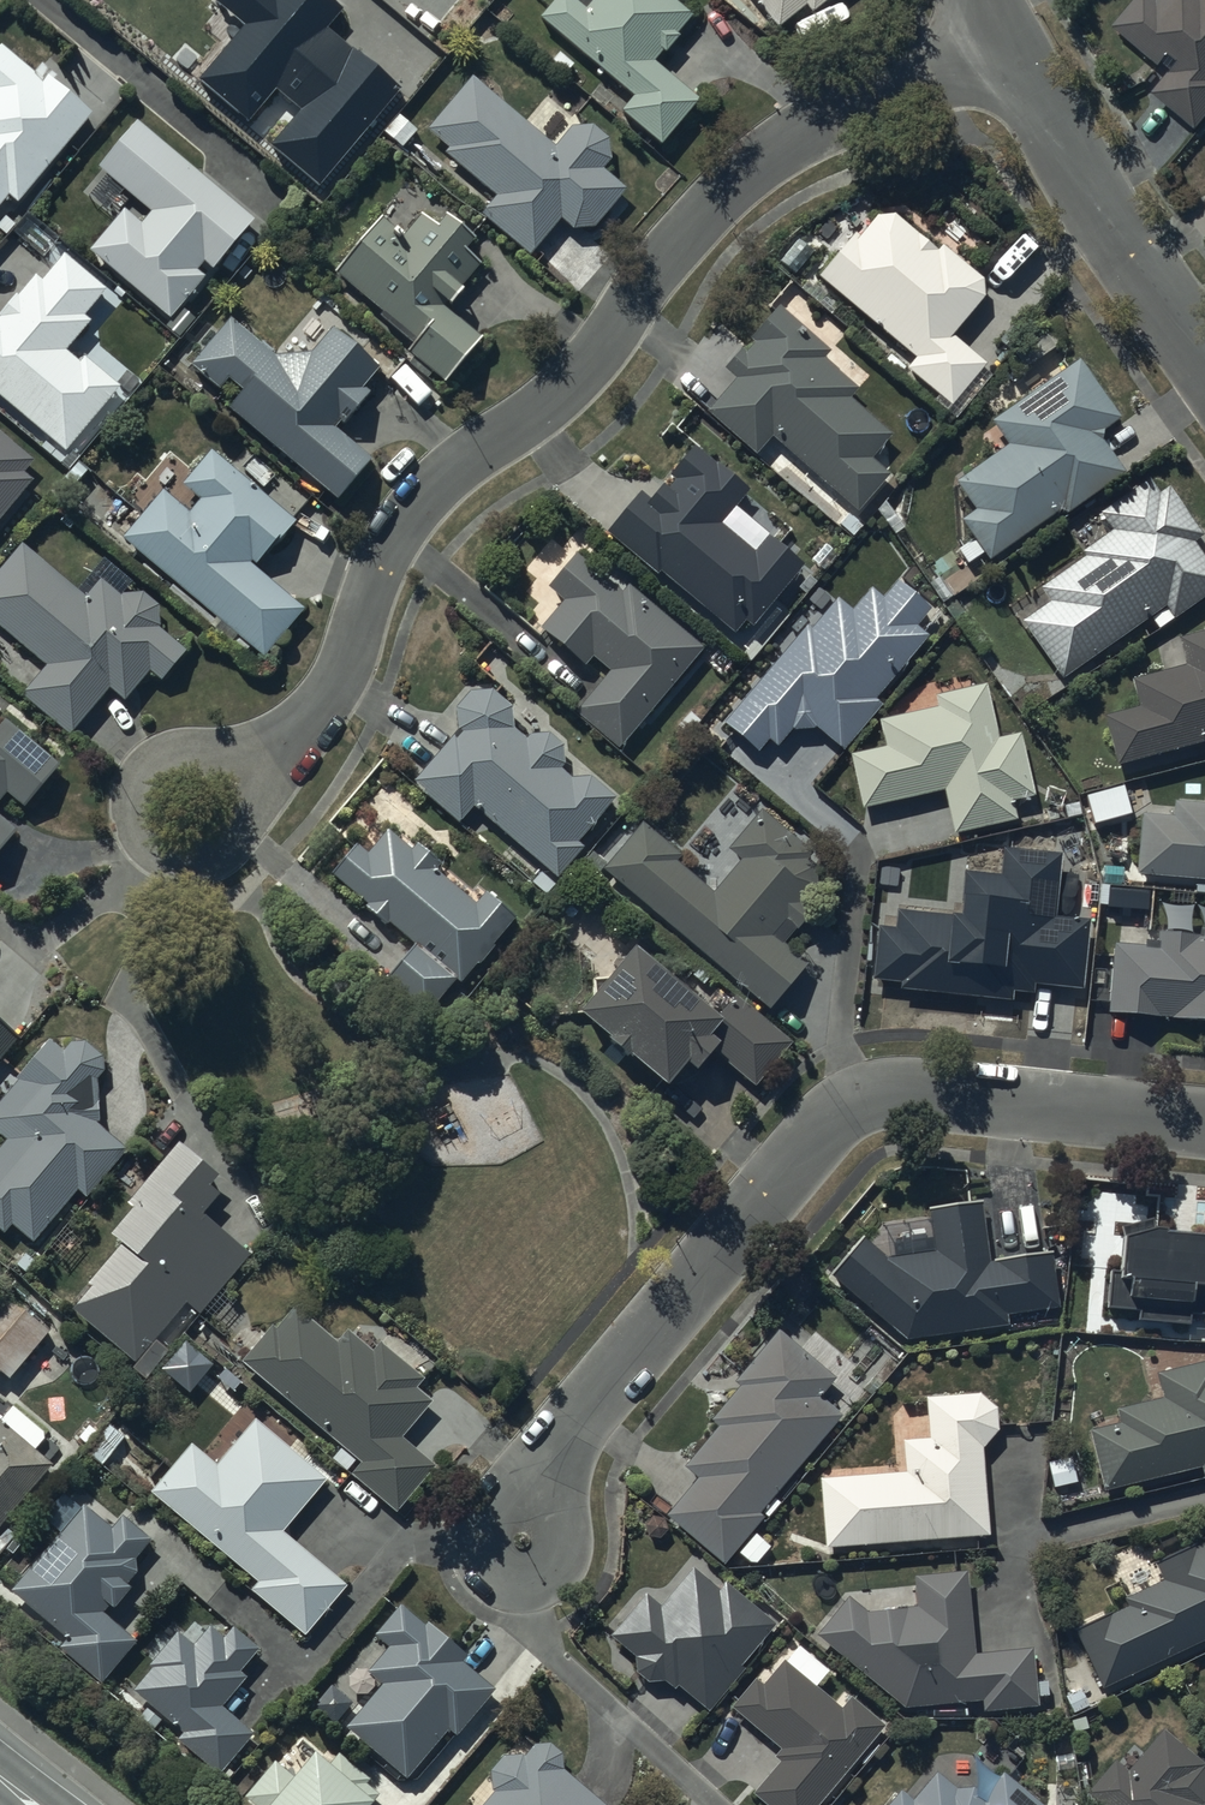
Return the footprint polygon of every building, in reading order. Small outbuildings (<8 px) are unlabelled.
[(245,24),(200,77),(249,119),(277,87),(301,108),(272,143),(319,183),(401,88),(328,27),(344,8),(335,0),(217,0),(245,24)] [(682,0),(590,0),(587,4),(583,0),(549,0),(538,13),(634,92),(621,106),(663,140),(700,95),(654,57),(662,46),(666,49),(680,31),(678,30),(694,10),(682,0)] [(779,23),(806,1),(813,10),(825,0),(761,0),(779,23)] [(1157,8),(1149,0),(1142,0),(1113,34),(1162,76),(1170,66),(1177,73),(1153,101),(1196,138),(1204,127),(1204,0),(1164,0),(1157,8)] [(0,47),(0,210),(9,199),(17,206),(93,114),(54,83),(56,79),(41,67),(35,75),(0,47)] [(555,138),(472,70),(427,124),(449,142),(444,148),(496,191),(483,207),(533,248),(562,213),(588,234),(630,183),(606,164),(624,142),(581,106),(555,138)] [(259,221),(139,120),(98,167),(153,213),(145,223),(128,209),(92,252),(174,321),(209,280),(200,272),(207,264),(216,272),(259,221)] [(405,232),(382,214),(336,270),(415,335),(406,346),(446,379),(485,333),(447,302),(484,257),(465,241),(473,232),(447,211),(437,222),(422,210),(405,232)] [(854,241),(816,287),(913,368),(904,378),(951,417),(988,373),(954,345),(994,298),(943,255),(937,262),(884,218),(860,246),(854,241)] [(68,451),(122,388),(88,359),(83,365),(68,353),(94,322),(88,317),(110,290),(66,253),(43,280),(37,275),(20,295),(17,293),(0,313),(0,395),(68,451)] [(734,389),(707,419),(758,462),(773,445),(857,517),(887,483),(870,469),(892,442),(850,405),(858,396),(823,367),(830,359),(778,315),(750,347),(755,351),(747,360),(742,356),(722,379),(734,389)] [(234,325),(198,368),(220,387),(228,377),(248,393),(231,413),(338,503),(373,462),(336,431),(342,424),(345,426),(371,395),(365,391),(381,373),(333,333),(313,356),(275,359),(234,325)] [(960,528),(972,545),(956,556),(967,572),(983,561),(989,569),(1065,518),(1067,521),(1125,482),(1100,444),(1122,429),(1080,368),(990,429),(1007,453),(953,490),(973,518),(960,528)] [(35,482),(26,474),(36,461),(0,430),(0,523),(35,482)] [(125,509),(135,517),(120,534),(263,652),(303,604),(253,563),(263,552),(266,553),(296,516),(210,445),(181,480),(187,485),(177,497),(162,485),(150,500),(140,492),(125,509)] [(640,499),(604,541),(658,587),(661,583),(734,643),(746,628),(753,633),(803,574),(768,545),(784,526),(696,453),(669,485),(675,490),(668,498),(661,492),(649,507),(640,499)] [(1021,629),(1062,687),(1165,615),(1174,627),(1204,605),(1204,567),(1194,552),(1204,545),(1169,495),(1160,502),(1149,487),(1099,522),(1112,539),(1081,561),(1084,565),(1039,597),(1048,610),(1021,629)] [(121,590),(99,572),(84,590),(22,538),(0,564),(0,625),(44,662),(20,690),(70,733),(111,686),(126,698),(151,669),(162,678),(188,648),(159,623),(158,599),(144,587),(121,590)] [(706,656),(627,591),(622,597),(575,559),(544,596),(559,609),(533,640),(581,680),(593,666),(610,680),(575,721),(620,759),(706,656)] [(813,632),(808,627),(722,727),(757,757),(770,742),(779,750),(794,733),(807,744),(818,731),(844,753),(886,704),(880,699),(932,638),(921,628),(935,612),(899,581),(884,599),(873,590),(853,613),(839,601),(813,632)] [(1102,724),(1115,775),(1204,751),(1204,628),(1201,629),(1204,641),(1177,648),(1184,674),(1130,688),(1137,714),(1102,724)] [(886,755),(849,764),(862,818),(942,800),(952,843),(1017,828),(1013,810),(1034,805),(1020,742),(1000,747),(987,692),(935,703),(938,715),(880,728),(886,755)] [(456,741),(413,788),(426,800),(424,801),(458,831),(474,813),(556,886),(582,856),(577,851),(615,808),(590,786),(573,787),(561,778),(565,773),(564,754),(551,742),(531,744),(526,749),(514,736),(513,718),(495,698),(472,699),(457,716),(456,741)] [(10,798),(24,810),(61,768),(11,724),(2,734),(0,732),(0,809),(10,798)] [(1125,791),(1089,802),(1097,829),(1133,819),(1125,791)] [(1140,822),(1136,883),(1204,888),(1204,813),(1174,811),(1173,824),(1140,822)] [(19,834),(0,818),(0,856),(19,834)] [(643,831),(603,879),(769,1019),(808,973),(783,952),(809,921),(801,914),(827,883),(809,868),(813,862),(761,818),(726,858),(739,869),(712,901),(675,870),(681,863),(643,831)] [(357,853),(331,884),(367,914),(364,918),(387,936),(390,933),(414,952),(384,989),(426,1024),(456,987),(461,991),(514,925),(483,901),(474,912),(434,880),(439,873),(417,855),(412,861),(387,841),(369,863),(357,853)] [(984,980),(984,986),(1016,989),(1017,984),(1044,987),(1044,982),(1067,984),(1072,942),(1045,939),(1049,910),(1020,907),(1022,889),(979,885),(977,903),(921,897),(919,913),(891,910),(879,1015),(934,1020),(939,975),(984,980)] [(1114,952),(1109,1022),(1204,1030),(1204,946),(1159,943),(1159,949),(1146,948),(1145,954),(1114,952)] [(637,958),(576,1029),(621,1068),(633,1073),(669,1103),(688,1080),(699,1088),(720,1064),(757,1095),(795,1051),(734,999),(725,1010),(727,1012),(716,1026),(637,958)] [(18,1043),(0,1028),(0,1064),(18,1043)] [(105,1073),(102,1058),(89,1044),(73,1044),(66,1053),(51,1041),(16,1082),(18,1084),(0,1104),(0,1136),(6,1142),(0,1149),(0,1233),(4,1236),(13,1226),(34,1244),(79,1190),(89,1198),(128,1152),(98,1127),(99,1080),(105,1073)] [(91,1282),(73,1303),(135,1356),(185,1297),(199,1309),(249,1250),(200,1209),(218,1188),(208,1179),(216,1170),(180,1140),(129,1199),(134,1203),(112,1229),(121,1237),(86,1278),(91,1282)] [(866,1247),(833,1285),(905,1348),(1009,1334),(1008,1324),(1059,1317),(1056,1296),(1070,1294),(1069,1256),(1025,1276),(990,1271),(982,1214),(929,1220),(935,1261),(887,1267),(866,1247)] [(1170,1246),(1170,1242),(1157,1242),(1127,1250),(1125,1273),(1114,1272),(1112,1310),(1142,1312),(1142,1322),(1192,1324),(1193,1312),(1204,1313),(1204,1250),(1170,1246)] [(55,1335),(13,1299),(0,1315),(0,1378),(3,1381),(9,1374),(16,1380),(55,1335)] [(273,1321),(241,1358),(361,1460),(352,1470),(396,1508),(435,1463),(401,1434),(433,1397),(416,1383),(424,1373),(382,1337),(373,1348),(348,1326),(337,1339),(295,1302),(276,1324),(273,1321)] [(700,1488),(670,1523),(724,1569),(760,1526),(756,1523),(841,1424),(836,1420),(848,1405),(835,1394),(840,1388),(778,1336),(732,1390),(737,1394),(710,1426),(719,1434),(684,1474),(700,1488)] [(162,1365),(189,1388),(212,1361),(185,1339),(162,1365)] [(1090,1439),(1104,1498),(1199,1475),(1202,1486),(1204,1486),(1204,1371),(1158,1383),(1163,1407),(1117,1418),(1121,1432),(1090,1439)] [(904,1479),(818,1485),(824,1559),(991,1546),(984,1457),(998,1439),(997,1417),(981,1401),(925,1405),(928,1444),(901,1446),(904,1479)] [(191,1439),(150,1488),(258,1578),(251,1586),(305,1632),(347,1582),(282,1528),(328,1475),(256,1414),(217,1460),(191,1439)] [(53,1461),(0,1416),(0,1524),(53,1461)] [(150,1535),(125,1514),(113,1528),(84,1504),(13,1587),(68,1633),(61,1642),(101,1676),(135,1636),(101,1608),(109,1599),(113,1603),(130,1583),(126,1579),(136,1568),(134,1554),(150,1535)] [(1102,1696),(1204,1649),(1204,1550),(1155,1573),(1163,1590),(1126,1607),(1129,1614),(1076,1639),(1102,1696)] [(646,1603),(610,1644),(635,1665),(636,1680),(648,1692),(665,1690),(674,1697),(678,1693),(708,1718),(743,1678),(738,1674),(772,1634),(725,1594),(719,1601),(693,1578),(661,1615),(646,1603)] [(850,1607),(819,1644),(904,1716),(983,1709),(984,1720),(1038,1715),(1033,1657),(975,1662),(968,1581),(915,1586),(917,1615),(905,1616),(888,1624),(867,1622),(850,1607)] [(379,1692),(346,1732),(407,1784),(448,1736),(456,1742),(493,1698),(462,1671),(467,1665),(428,1632),(425,1636),(399,1615),(374,1644),(389,1656),(367,1682),(379,1692)] [(153,1664),(133,1686),(182,1729),(177,1734),(218,1770),(252,1731),(221,1703),(246,1674),(239,1668),(259,1646),(234,1624),(224,1634),(211,1623),(193,1643),(177,1629),(149,1661),(153,1664)] [(754,1802),(758,1804),(824,1804),(884,1735),(851,1707),(842,1719),(815,1696),(830,1678),(800,1653),(763,1696),(756,1690),(733,1716),(782,1757),(774,1766),(780,1771),(754,1802)] [(1088,1803),(1091,1804),(1204,1804),(1204,1786),(1201,1775),(1163,1744),(1130,1783),(1115,1771),(1088,1803)] [(562,1779),(562,1762),(551,1754),(535,1755),(524,1766),(504,1766),(491,1781),(493,1801),(490,1804),(594,1804),(562,1779)] [(245,1804),(376,1804),(378,1803),(367,1794),(371,1788),(340,1762),(324,1780),(314,1771),(300,1788),(276,1768),(245,1804)] [(1004,1782),(985,1804),(975,1796),(955,1798),(936,1782),(917,1804),(1032,1804),(1004,1782)]
